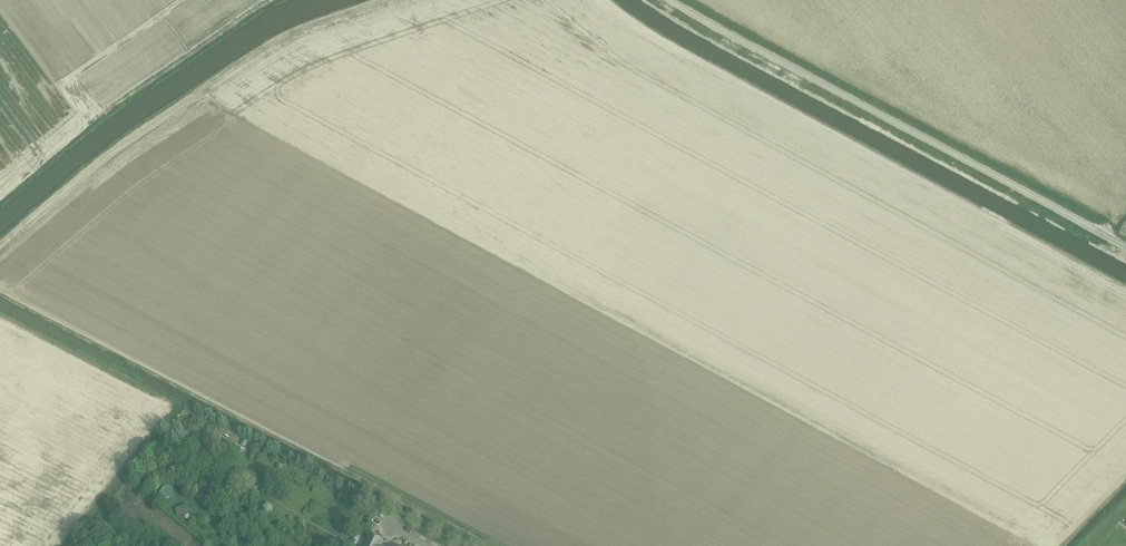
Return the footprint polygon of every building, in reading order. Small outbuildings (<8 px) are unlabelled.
[(185,503),(174,508),(177,514),(188,509),(185,503)] [(381,545),(383,541),(368,534),(362,545),(382,545),(381,545)]
